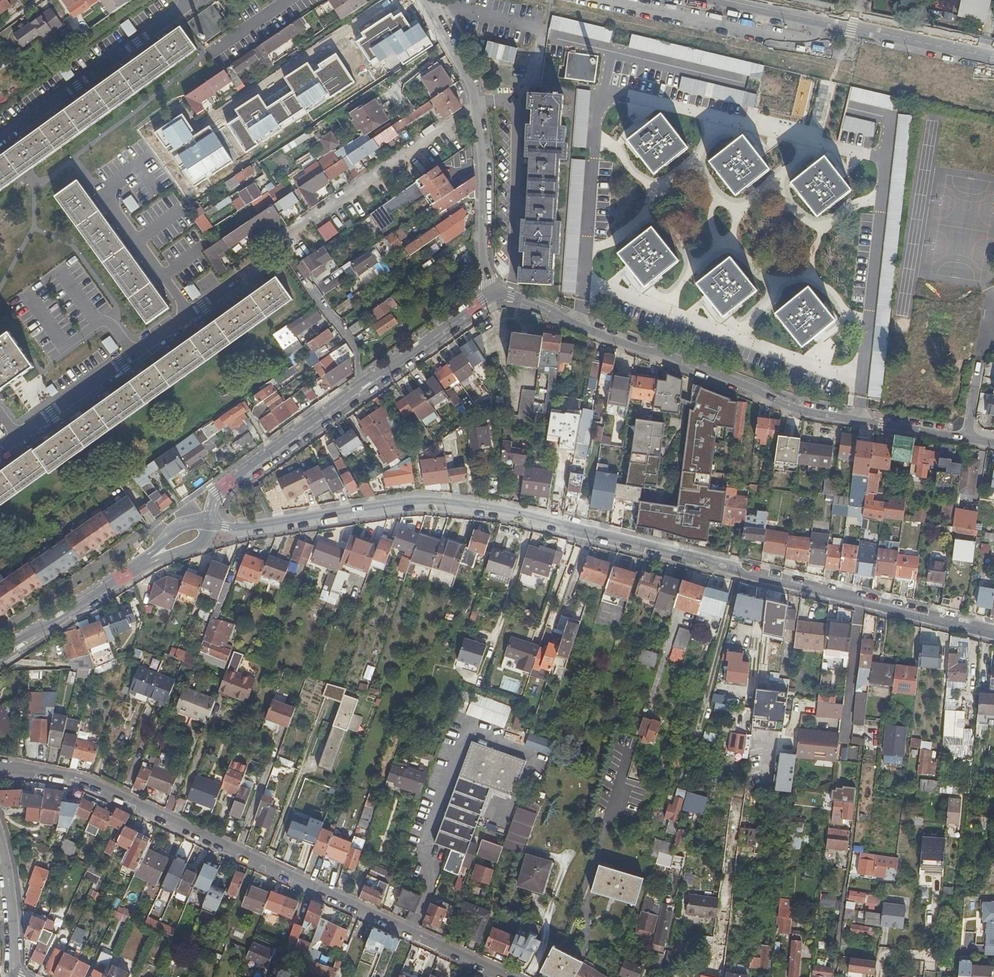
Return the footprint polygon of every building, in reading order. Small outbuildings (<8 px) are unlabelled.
[(16,0),(0,0),(0,15),(17,2),(16,0)] [(91,7),(86,0),(62,0),(75,19),(91,7)] [(126,0),(101,0),(100,0),(111,14),(127,2),(126,0)] [(345,18),(370,1),(369,0),(333,0),(345,18)] [(958,17),(986,23),(991,0),(961,0),(958,17)] [(212,5),(186,23),(203,45),(228,26),(212,5)] [(52,8),(15,35),(24,46),(42,33),(45,37),(63,23),(52,8)] [(551,26),(759,77),(761,64),(553,14),(551,26)] [(129,36),(137,32),(130,20),(122,25),(129,36)] [(275,48),(277,47),(303,29),(297,21),(231,66),(236,74),(251,64),(258,60),(261,64),(264,69),(273,63),(266,54),(275,48)] [(112,98),(118,107),(197,50),(180,28),(70,108),(79,121),(112,98)] [(598,56),(567,52),(564,79),(594,83),(598,56)] [(258,60),(251,64),(254,68),(261,64),(258,60)] [(441,67),(438,62),(426,70),(429,75),(441,67)] [(622,75),(756,107),(757,94),(640,66),(626,62),(622,75)] [(233,82),(239,78),(236,74),(231,66),(201,86),(205,91),(208,96),(210,95),(209,93),(221,85),(224,83),(230,79),(232,83),(233,82)] [(441,67),(429,75),(422,79),(434,99),(449,89),(454,86),(441,67)] [(323,81),(315,68),(311,71),(320,83),(323,81)] [(236,88),(243,84),(239,78),(233,82),(236,88)] [(203,92),(205,91),(201,86),(185,97),(197,115),(203,110),(200,106),(204,103),(203,101),(207,98),(203,92)] [(894,111),(898,98),(854,87),(850,101),(894,111)] [(462,108),(449,89),(434,99),(432,100),(438,110),(435,112),(437,115),(440,113),(445,120),(462,108)] [(562,97),(540,96),(539,102),(562,105),(562,97)] [(376,103),(383,114),(387,111),(378,97),(374,100),(376,103)] [(118,107),(112,98),(79,121),(70,108),(24,141),(0,158),(0,192),(118,107)] [(350,114),(352,118),(376,103),(374,100),(360,109),(359,108),(350,114)] [(529,157),(528,189),(535,188),(539,102),(528,100),(527,111),(533,111),(532,127),(527,126),(526,157),(529,157)] [(398,123),(402,129),(433,108),(429,102),(398,123)] [(561,127),(562,105),(539,102),(535,188),(533,237),(531,284),(553,285),(554,255),(559,255),(559,222),(556,222),(558,160),(565,160),(566,128),(561,127)] [(383,114),(376,103),(352,118),(364,136),(365,134),(387,120),(383,114)] [(687,148),(660,115),(649,123),(639,131),(627,140),(654,174),(687,148)] [(875,137),(878,124),(846,116),(843,129),(875,137)] [(636,127),(639,131),(649,123),(646,120),(636,127)] [(402,129),(398,123),(392,127),(396,133),(402,129)] [(396,133),(392,127),(370,141),(357,149),(353,153),(359,162),(368,155),(378,149),(388,142),(392,140),(398,135),(396,133)] [(332,134),(323,139),(330,149),(338,143),(332,134)] [(357,149),(370,141),(365,134),(364,136),(353,143),(357,149)] [(743,135),(709,162),(735,195),(768,169),(743,135)] [(316,148),(322,158),(332,152),(330,149),(323,139),(322,138),(313,144),(316,148)] [(352,142),(333,154),(336,158),(339,162),(342,159),(353,153),(357,149),(353,143),(352,142)] [(309,152),(315,162),(322,158),(316,148),(309,152)] [(380,152),(378,149),(368,155),(371,159),(380,152)] [(331,161),(336,158),(333,154),(332,152),(319,160),(323,166),(331,161)] [(342,159),(349,168),(351,173),(348,175),(351,181),(365,171),(359,162),(353,153),(342,159)] [(824,157),(790,183),(817,217),(850,190),(841,179),(833,168),(824,157)] [(302,199),(309,210),(316,205),(310,197),(309,195),(319,188),(321,190),(324,188),(323,186),(329,182),(345,171),(349,168),(342,159),(339,162),(334,165),(303,186),(295,191),(299,197),(301,200),(302,199)] [(631,160),(621,170),(632,181),(642,171),(631,160)] [(303,186),(334,165),(331,161),(323,166),(321,168),(318,163),(304,172),(306,175),(299,180),(303,186)] [(833,168),(841,179),(845,175),(837,165),(833,168)] [(254,173),(249,167),(225,183),(230,191),(240,184),(239,183),(254,173)] [(417,181),(425,193),(446,179),(438,167),(417,181)] [(471,199),(475,199),(475,177),(454,191),(433,205),(432,206),(437,215),(469,195),(471,199)] [(454,191),(446,179),(425,193),(433,205),(454,191)] [(55,198),(121,289),(145,273),(118,236),(78,181),(55,198)] [(265,188),(268,192),(275,188),(272,184),(265,188)] [(287,193),(281,184),(275,188),(268,192),(267,193),(273,202),(287,193)] [(261,196),(260,194),(254,185),(238,194),(240,197),(232,202),(237,211),(261,196)] [(418,194),(412,185),(411,186),(382,206),(388,215),(418,194)] [(310,197),(321,190),(319,188),(309,195),(310,197)] [(522,220),(521,237),(533,237),(535,188),(528,189),(527,220),(522,220)] [(217,261),(215,257),(222,253),(239,242),(246,237),(249,241),(254,248),(269,238),(263,229),(261,227),(269,221),(271,224),(274,222),(272,219),(279,215),(293,205),(298,212),(297,213),(299,216),(305,212),(296,199),(292,193),(253,219),(257,225),(247,232),(243,226),(203,252),(219,276),(225,272),(217,261)] [(132,194),(123,200),(131,213),(141,207),(132,194)] [(230,202),(227,199),(213,208),(216,211),(230,202)] [(205,213),(197,201),(190,205),(199,217),(202,215),(205,213)] [(216,211),(213,208),(206,212),(209,216),(216,211)] [(463,220),(469,216),(463,208),(405,249),(410,257),(437,238),(443,246),(463,232),(463,220)] [(211,229),(202,215),(199,217),(193,221),(203,233),(211,229)] [(247,232),(257,225),(253,219),(243,226),(247,232)] [(327,242),(340,232),(331,220),(318,229),(327,242)] [(263,229),(271,224),(269,221),(261,227),(263,229)] [(630,244),(618,253),(645,287),(679,261),(652,228),(640,237),(630,244)] [(409,241),(401,229),(396,232),(404,244),(409,241)] [(393,233),(386,237),(393,248),(400,244),(393,233)] [(627,240),(630,244),(640,237),(637,233),(627,240)] [(249,241),(246,237),(239,242),(242,246),(249,241)] [(519,284),(531,284),(533,237),(521,237),(521,252),(525,253),(524,268),(520,268),(519,284)] [(331,258),(324,247),(303,260),(311,272),(312,274),(316,275),(322,271),(323,267),(321,265),(331,258)] [(369,252),(352,264),(357,271),(358,271),(360,274),(361,275),(362,274),(368,270),(366,266),(374,260),(369,252)] [(222,253),(215,257),(217,261),(224,256),(222,253)] [(730,258),(697,284),(723,317),(756,291),(730,258)] [(311,272),(303,260),(296,265),(299,269),(305,277),(311,272)] [(347,270),(344,266),(339,269),(329,276),(332,280),(347,270)] [(137,296),(153,285),(145,273),(121,289),(139,313),(145,309),(137,296)] [(34,452),(33,449),(0,472),(0,506),(48,472),(50,474),(293,300),(277,278),(34,452)] [(193,283),(185,289),(194,300),(202,294),(193,283)] [(145,309),(139,313),(147,324),(170,308),(153,285),(137,296),(145,309)] [(807,287),(774,314),(802,348),(834,320),(807,287)] [(342,304),(349,314),(366,302),(359,292),(342,304)] [(388,305),(393,301),(390,298),(372,311),(377,318),(383,314),(385,316),(391,311),(388,305)] [(288,327),(287,326),(274,335),(282,347),(295,337),(322,318),(315,308),(288,327)] [(397,324),(391,315),(374,326),(380,335),(397,324)] [(363,326),(359,320),(346,329),(351,335),(363,326)] [(308,344),(312,350),(317,346),(319,347),(333,337),(328,329),(308,344)] [(24,354),(9,333),(0,339),(0,370),(24,354)] [(543,338),(512,333),(508,365),(538,370),(543,338)] [(546,404),(534,402),(533,412),(551,414),(557,374),(561,344),(562,337),(547,334),(547,336),(544,336),(538,374),(550,376),(546,404)] [(472,368),(485,359),(481,335),(460,350),(463,354),(472,367),(472,368)] [(111,336),(103,342),(111,354),(120,348),(111,336)] [(303,347),(295,337),(282,347),(288,357),(294,353),(303,347)] [(564,362),(571,363),(574,346),(561,344),(557,374),(559,375),(560,370),(563,371),(564,362)] [(332,351),(327,345),(315,353),(320,360),(332,351)] [(345,345),(321,361),(328,373),(338,366),(345,361),(341,355),(348,350),(345,345)] [(353,356),(348,350),(341,355),(345,361),(350,358),(353,356)] [(300,362),(294,353),(288,357),(294,366),(300,362)] [(305,359),(311,368),(313,366),(320,362),(313,353),(305,359)] [(24,354),(0,370),(0,392),(34,367),(24,354)] [(463,354),(447,365),(456,378),(472,367),(463,354)] [(601,372),(612,375),(613,373),(615,356),(604,354),(601,372)] [(349,371),(350,358),(345,361),(338,366),(328,373),(327,373),(324,375),(331,384),(349,371)] [(598,378),(601,363),(592,361),(589,376),(598,378)] [(313,366),(321,377),(324,375),(327,373),(320,362),(313,366)] [(441,369),(439,371),(435,374),(445,389),(457,380),(456,378),(447,365),(445,367),(441,369)] [(251,398),(256,406),(276,392),(284,386),(282,383),(292,376),(294,373),(293,371),(295,370),(293,367),(269,383),(270,385),(251,398)] [(429,401),(443,392),(429,371),(422,376),(429,386),(422,391),(429,401)] [(599,385),(610,387),(612,375),(601,372),(599,385)] [(633,376),(613,373),(612,375),(610,387),(607,404),(620,406),(628,407),(629,398),(633,376)] [(667,381),(657,380),(654,402),(653,411),(679,414),(681,402),(676,400),(677,397),(681,397),(683,380),(667,374),(667,381)] [(657,380),(633,376),(629,398),(654,402),(654,401),(657,380)] [(598,379),(589,377),(587,387),(596,389),(598,379)] [(317,381),(311,386),(318,397),(325,392),(317,381)] [(547,392),(548,382),(540,381),(539,391),(547,392)] [(416,383),(407,389),(401,393),(405,399),(413,410),(416,415),(430,405),(416,383)] [(310,401),(316,396),(309,387),(307,384),(302,389),(310,401)] [(734,428),(737,402),(730,401),(731,398),(693,384),(691,401),(696,403),(693,410),(690,409),(677,506),(640,501),(639,503),(636,526),(654,529),(664,532),(663,538),(719,552),(723,518),(726,494),(726,491),(717,490),(709,489),(712,472),(713,463),(714,452),(715,442),(717,426),(726,427),(734,428)] [(519,415),(504,414),(504,415),(503,428),(518,429),(530,431),(533,412),(534,402),(536,391),(523,389),(519,415)] [(282,401),(280,398),(276,392),(256,406),(254,407),(250,414),(252,416),(259,421),(260,421),(282,403),(285,401),(284,399),(282,401)] [(452,392),(448,395),(454,404),(459,401),(452,392)] [(988,412),(992,394),(981,392),(977,410),(988,412)] [(397,437),(410,458),(416,455),(419,453),(379,395),(377,396),(403,433),(400,435),(397,437)] [(476,405),(480,412),(490,404),(490,395),(487,397),(476,405)] [(368,435),(391,469),(410,458),(397,437),(400,435),(403,433),(377,396),(374,399),(380,408),(360,422),(364,427),(361,429),(366,437),(368,435)] [(404,417),(413,410),(405,399),(396,404),(404,417)] [(290,415),(282,403),(260,421),(267,432),(290,415)] [(222,426),(224,428),(244,414),(246,413),(240,404),(229,413),(230,415),(222,421),(224,424),(222,426)] [(459,404),(456,407),(466,421),(470,419),(459,404)] [(734,432),(727,487),(736,488),(746,406),(738,405),(734,432)] [(626,420),(628,407),(620,406),(619,414),(626,420)] [(593,410),(583,408),(581,418),(578,436),(584,438),(585,433),(589,434),(593,410)] [(252,426),(244,414),(224,428),(223,428),(231,439),(235,436),(233,432),(236,429),(239,434),(252,426)] [(766,439),(767,439),(769,419),(757,418),(755,437),(761,437),(760,444),(765,445),(766,439)] [(651,421),(636,419),(625,485),(642,488),(656,490),(659,466),(663,459),(660,457),(665,423),(651,421)] [(775,440),(775,442),(777,442),(778,437),(780,421),(769,419),(767,439),(772,439),(775,440)] [(437,430),(445,425),(442,421),(434,426),(437,430)] [(437,430),(434,426),(427,431),(435,444),(442,440),(451,434),(445,425),(437,430)] [(594,442),(612,444),(613,437),(603,436),(605,427),(596,426),(594,442)] [(477,431),(477,428),(469,429),(472,448),(491,446),(489,429),(480,431),(477,431)] [(352,430),(335,441),(346,456),(362,444),(352,430)] [(237,451),(252,440),(247,433),(232,443),(237,451)] [(587,454),(590,434),(589,434),(585,433),(584,438),(578,436),(576,445),(578,446),(577,451),(575,451),(575,452),(587,454)] [(166,480),(185,467),(179,459),(200,445),(197,440),(193,434),(154,461),(158,468),(166,480)] [(218,438),(215,434),(204,442),(200,445),(179,459),(185,467),(189,473),(204,462),(200,457),(216,447),(213,442),(218,438)] [(838,461),(854,462),(857,437),(841,434),(838,461)] [(907,461),(911,462),(914,438),(894,435),(893,446),(891,459),(904,461),(904,465),(907,466),(907,461)] [(775,460),(797,463),(799,444),(800,439),(778,437),(777,442),(775,460)] [(874,439),(857,437),(854,462),(849,498),(848,505),(864,508),(865,500),(865,497),(866,493),(869,473),(869,470),(873,444),(874,439)] [(512,460),(512,462),(516,463),(515,474),(523,475),(527,451),(518,449),(518,450),(511,449),(511,442),(503,441),(501,461),(507,462),(508,459),(512,460)] [(958,486),(961,464),(950,462),(951,460),(952,460),(954,445),(941,443),(940,453),(938,465),(938,466),(946,467),(945,473),(937,472),(935,484),(951,486),(951,484),(958,486)] [(822,446),(799,444),(797,463),(820,465),(822,446)] [(884,475),(888,476),(891,459),(893,446),(873,444),(869,470),(871,470),(872,467),(884,469),(884,472),(885,472),(884,475)] [(833,447),(822,446),(820,465),(830,466),(833,447)] [(926,472),(927,464),(929,452),(925,451),(925,448),(915,446),(911,469),(926,472)] [(335,462),(342,458),(337,451),(331,454),(335,462)] [(927,464),(938,465),(940,453),(929,452),(927,464)] [(338,468),(345,465),(342,458),(335,462),(338,468)] [(397,479),(413,477),(410,458),(391,469),(390,469),(391,473),(387,474),(388,481),(389,481),(390,485),(398,484),(397,479)] [(441,482),(449,481),(446,463),(445,458),(421,462),(424,480),(440,478),(441,482)] [(978,461),(962,459),(961,464),(958,486),(957,493),(974,495),(978,461)] [(146,477),(158,468),(154,461),(131,477),(150,501),(145,505),(149,511),(154,519),(161,513),(160,511),(172,501),(165,494),(161,497),(146,477)] [(452,462),(446,463),(449,481),(452,494),(460,494),(457,481),(467,480),(465,469),(454,471),(452,462)] [(612,511),(616,483),(617,474),(607,473),(608,466),(597,464),(590,507),(612,511)] [(345,465),(338,468),(337,469),(341,476),(341,477),(350,494),(359,490),(357,487),(345,465)] [(313,494),(328,487),(322,472),(319,466),(303,474),(309,485),(310,488),(313,494)] [(332,493),(345,487),(333,466),(322,472),(328,487),(332,493)] [(521,494),(549,499),(554,471),(525,466),(521,494)] [(283,476),(281,478),(291,498),(296,495),(296,492),(309,485),(303,474),(301,469),(283,476)] [(583,475),(571,472),(567,493),(571,494),(571,491),(576,492),(576,495),(580,496),(583,475)] [(877,474),(869,473),(866,493),(874,494),(877,474)] [(488,477),(487,497),(499,498),(500,477),(488,477)] [(289,498),(291,498),(281,478),(278,480),(286,497),(289,498)] [(376,495),(373,479),(357,487),(359,490),(363,497),(376,495)] [(825,479),(824,494),(833,495),(835,480),(825,479)] [(265,491),(261,483),(256,486),(259,494),(265,491)] [(626,500),(639,503),(642,488),(625,485),(616,483),(612,511),(610,526),(621,528),(626,500)] [(296,492),(296,495),(310,488),(309,485),(296,492)] [(723,518),(744,521),(748,497),(726,494),(723,518)] [(823,513),(823,510),(825,494),(817,494),(814,520),(822,521),(823,513)] [(849,498),(833,496),(832,503),(848,505),(849,498)] [(1,613),(6,610),(7,609),(6,608),(11,605),(18,600),(23,596),(38,586),(42,583),(43,584),(51,579),(56,576),(63,570),(68,567),(73,564),(80,558),(80,557),(84,554),(92,549),(97,545),(111,535),(116,532),(117,533),(124,528),(129,525),(136,520),(141,517),(142,516),(138,510),(128,497),(104,514),(103,513),(91,521),(66,538),(67,539),(30,565),(29,564),(0,584),(0,614),(1,613)] [(569,499),(567,515),(576,517),(579,501),(569,499)] [(884,503),(875,502),(869,501),(865,500),(864,508),(863,515),(882,519),(882,518),(884,503)] [(889,504),(884,503),(882,518),(903,520),(904,511),(905,501),(889,500),(889,504)] [(831,514),(847,516),(848,505),(832,503),(831,514)] [(947,515),(954,516),(954,511),(955,504),(948,503),(947,515)] [(145,505),(138,510),(142,516),(149,511),(145,505)] [(847,516),(862,518),(862,517),(863,515),(864,508),(848,505),(847,516)] [(915,509),(914,521),(924,523),(926,511),(915,509)] [(746,515),(743,538),(763,541),(764,530),(766,530),(768,512),(757,510),(757,516),(746,515)] [(977,514),(954,511),(954,516),(952,526),(975,530),(977,514)] [(398,570),(406,572),(407,569),(418,535),(397,528),(392,541),(391,546),(407,551),(405,558),(402,557),(398,570)] [(464,547),(460,562),(472,566),(477,551),(483,553),(489,535),(473,530),(467,548),(464,547)] [(763,551),(786,555),(788,536),(788,534),(766,530),(763,551)] [(828,535),(811,533),(811,539),(808,561),(807,564),(825,566),(827,546),(828,535)] [(415,562),(416,562),(424,537),(418,535),(407,569),(412,570),(415,562)] [(422,551),(425,552),(429,539),(430,536),(426,535),(426,538),(424,537),(416,562),(418,563),(422,551)] [(370,565),(377,546),(349,536),(344,551),(338,566),(335,575),(329,591),(328,595),(337,599),(344,579),(347,580),(349,573),(346,572),(347,572),(341,570),(344,562),(368,570),(370,565)] [(811,539),(788,536),(786,555),(785,558),(808,561),(811,539)] [(370,565),(383,569),(391,546),(392,541),(380,537),(377,546),(370,565)] [(435,555),(439,542),(429,539),(425,552),(435,555)] [(464,547),(465,547),(440,539),(439,542),(435,555),(431,567),(441,570),(442,569),(456,574),(460,562),(464,547)] [(952,560),(960,561),(963,541),(954,539),(954,541),(952,560)] [(297,540),(290,559),(306,564),(312,546),(297,540)] [(732,540),(730,554),(740,557),(742,541),(732,540)] [(338,566),(344,551),(317,541),(312,556),(310,562),(331,570),(333,564),(338,566)] [(975,543),(963,541),(960,561),(973,563),(975,543)] [(544,551),(527,546),(519,572),(529,575),(530,571),(547,576),(554,552),(545,549),(544,551)] [(824,568),(840,570),(843,548),(827,546),(825,566),(824,568)] [(858,550),(843,548),(840,570),(840,571),(854,574),(858,550)] [(877,552),(874,574),(895,577),(895,576),(898,554),(898,551),(878,548),(877,552)] [(877,552),(858,550),(854,574),(874,577),(874,574),(877,552)] [(493,552),(488,571),(497,574),(504,555),(493,552)] [(919,558),(898,554),(895,576),(916,579),(919,558)] [(236,575),(257,583),(261,574),(265,563),(244,555),(236,575)] [(510,557),(504,555),(497,574),(512,578),(518,559),(516,556),(512,555),(510,557)] [(261,574),(282,582),(288,564),(267,556),(265,563),(261,574)] [(611,566),(593,560),(585,558),(578,578),(604,586),(611,566)] [(222,562),(213,559),(201,589),(218,596),(224,582),(229,568),(221,565),(222,562)] [(927,581),(944,583),(947,562),(930,560),(927,581)] [(604,586),(600,601),(622,608),(632,573),(611,566),(604,586)] [(198,571),(188,568),(182,582),(179,591),(196,598),(204,579),(196,576),(198,571)] [(497,574),(488,571),(486,577),(510,585),(512,578),(497,574)] [(329,591),(335,575),(329,572),(324,585),(328,586),(326,589),(329,591)] [(663,578),(642,572),(635,594),(639,596),(634,611),(639,613),(638,615),(651,619),(654,606),(663,578)] [(635,574),(632,573),(622,608),(624,609),(635,574)] [(654,606),(671,611),(672,606),(673,604),(680,581),(664,576),(663,578),(654,606)] [(149,601),(172,609),(179,591),(182,582),(167,577),(155,584),(149,601)] [(689,609),(688,612),(696,614),(704,588),(681,580),(680,581),(673,604),(689,609)] [(229,584),(224,582),(198,651),(197,650),(195,657),(190,669),(198,672),(204,659),(206,654),(226,661),(230,651),(219,647),(220,642),(223,643),(224,640),(227,641),(232,626),(216,619),(229,584)] [(694,620),(701,622),(704,614),(706,607),(722,611),(727,593),(705,587),(704,588),(696,614),(694,620)] [(992,608),(993,596),(993,590),(980,588),(978,606),(992,608)] [(765,599),(736,592),(730,621),(752,627),(753,619),(762,621),(765,599)] [(963,597),(955,596),(954,609),(960,611),(963,597)] [(122,609),(99,618),(100,621),(108,643),(114,640),(112,636),(130,629),(128,624),(135,621),(130,605),(122,608),(122,609)] [(776,629),(784,629),(786,607),(779,606),(776,629)] [(795,611),(786,610),(784,628),(793,629),(795,611)] [(567,656),(579,622),(571,619),(560,615),(555,629),(563,631),(558,646),(556,653),(567,656)] [(94,669),(115,660),(108,643),(100,621),(79,628),(79,629),(89,654),(94,669)] [(796,621),(793,646),(809,648),(812,623),(796,621)] [(850,624),(825,621),(825,624),(822,649),(822,651),(847,654),(850,624)] [(809,648),(822,649),(825,624),(812,623),(809,648)] [(58,634),(69,661),(89,654),(79,629),(75,630),(75,628),(69,630),(68,627),(63,630),(58,634)] [(678,629),(672,648),(683,651),(690,632),(678,629)] [(784,634),(781,657),(789,658),(791,641),(789,641),(789,634),(784,634)] [(530,673),(539,647),(511,637),(505,655),(519,660),(516,668),(530,673)] [(858,666),(870,667),(870,662),(871,660),(873,640),(861,639),(858,666)] [(463,640),(456,661),(478,668),(485,647),(463,640)] [(539,667),(550,670),(556,653),(558,646),(548,642),(539,667)] [(724,643),(723,650),(721,658),(727,659),(725,679),(724,682),(745,685),(748,662),(740,661),(741,653),(736,652),(738,647),(724,643)] [(941,646),(919,644),(917,664),(939,667),(941,646)] [(436,646),(434,645),(428,662),(435,665),(441,647),(436,646)] [(948,646),(946,679),(964,681),(965,657),(956,657),(957,647),(948,646)] [(683,651),(672,648),(667,660),(679,664),(683,651)] [(641,649),(637,662),(645,664),(653,667),(657,653),(641,649)] [(183,661),(185,653),(177,650),(174,657),(183,661)] [(195,657),(186,653),(185,653),(183,661),(180,665),(190,669),(195,657)] [(89,654),(69,661),(72,669),(77,669),(88,669),(94,669),(89,654)] [(369,681),(375,665),(366,661),(362,671),(364,671),(362,678),(369,681)] [(436,665),(435,665),(428,662),(422,681),(430,684),(436,665)] [(893,667),(894,665),(870,662),(870,667),(868,682),(891,685),(893,667)] [(129,689),(137,692),(148,696),(157,672),(138,665),(129,689)] [(891,685),(891,691),(914,694),(917,666),(907,665),(907,668),(893,667),(891,685)] [(855,713),(860,713),(864,714),(868,682),(870,667),(858,666),(857,681),(860,681),(859,691),(858,690),(855,713)] [(39,678),(38,670),(29,671),(30,679),(39,678)] [(74,682),(76,672),(69,671),(67,680),(74,682)] [(226,671),(218,691),(243,700),(247,689),(250,690),(253,680),(247,678),(245,683),(234,679),(236,674),(226,671)] [(148,696),(159,701),(166,703),(175,679),(157,672),(148,696)] [(247,678),(236,674),(234,679),(245,683),(247,678)] [(368,692),(369,685),(360,683),(359,690),(368,692)] [(214,700),(183,688),(175,710),(206,721),(214,700)] [(786,696),(787,693),(762,690),(755,689),(753,708),(751,728),(758,729),(781,732),(786,696)] [(993,713),(993,691),(988,690),(988,693),(978,692),(976,722),(985,723),(985,713),(993,713)] [(41,693),(29,692),(28,714),(39,715),(40,711),(41,693)] [(454,707),(465,711),(470,695),(460,692),(454,707)] [(346,730),(358,699),(343,694),(332,725),(346,730)] [(732,705),(729,705),(730,696),(716,694),(713,710),(731,713),(732,705)] [(817,700),(827,702),(827,695),(817,694),(817,700)] [(504,724),(509,709),(472,696),(466,711),(504,724)] [(794,699),(793,709),(813,711),(813,700),(794,699)] [(271,700),(262,725),(275,730),(277,726),(280,727),(281,725),(288,727),(294,709),(271,700)] [(817,700),(815,714),(840,717),(842,704),(827,702),(817,700)] [(14,730),(1,705),(0,706),(0,736),(14,730)] [(42,721),(27,719),(26,730),(28,730),(28,731),(31,732),(30,742),(47,744),(53,708),(44,707),(42,721)] [(53,715),(48,744),(61,747),(66,718),(53,715)] [(516,716),(513,725),(521,728),(524,719),(516,716)] [(654,741),(660,722),(654,721),(655,718),(649,716),(648,719),(643,717),(638,734),(642,735),(641,741),(646,742),(647,739),(654,741)] [(80,723),(67,720),(61,747),(60,754),(72,758),(76,741),(79,729),(80,723)] [(723,721),(721,731),(727,732),(728,731),(733,731),(734,722),(723,721)] [(88,724),(80,722),(80,723),(79,729),(87,731),(88,724)] [(887,723),(884,751),(902,753),(905,725),(887,723)] [(440,731),(440,730),(439,729),(440,727),(434,724),(430,735),(437,738),(440,731)] [(331,772),(346,730),(332,725),(317,767),(331,772)] [(817,729),(799,727),(798,730),(795,758),(813,760),(814,757),(836,759),(839,735),(817,732),(817,729)] [(705,732),(704,742),(717,744),(719,734),(705,732)] [(747,735),(730,732),(727,751),(725,750),(724,755),(746,758),(748,747),(749,747),(750,735),(749,735),(747,735)] [(526,748),(551,755),(555,741),(530,734),(526,748)] [(921,739),(910,737),(909,746),(919,748),(920,748),(921,739)] [(863,738),(851,738),(850,745),(860,746),(863,746),(863,738)] [(459,777),(490,788),(513,797),(526,762),(472,740),(459,777)] [(72,758),(93,763),(98,746),(76,741),(72,758)] [(932,775),(935,757),(929,757),(930,750),(920,748),(919,748),(917,774),(932,775)] [(434,756),(415,750),(414,755),(432,761),(434,756)] [(902,753),(884,751),(883,760),(901,762),(902,753)] [(954,754),(953,762),(965,763),(966,755),(954,754)] [(246,767),(244,766),(231,761),(222,786),(221,788),(224,789),(225,788),(227,788),(226,793),(235,796),(242,779),(246,767)] [(395,786),(417,793),(420,794),(427,776),(422,775),(404,769),(406,765),(393,761),(384,787),(394,790),(395,786)] [(645,766),(630,762),(625,778),(640,783),(642,777),(645,766)] [(133,787),(144,791),(146,786),(152,769),(145,766),(146,764),(143,763),(133,787)] [(166,794),(173,774),(153,766),(152,769),(146,786),(166,794)] [(166,794),(170,795),(177,775),(173,774),(166,794)] [(222,786),(195,776),(187,799),(213,809),(221,788),(222,786)] [(435,843),(466,854),(470,843),(476,826),(490,788),(459,777),(458,777),(435,843)] [(243,786),(245,780),(242,779),(235,796),(229,814),(240,818),(250,791),(249,791),(246,789),(247,787),(243,786)] [(252,783),(245,780),(243,786),(247,787),(246,789),(249,791),(252,783)] [(367,797),(371,799),(377,782),(372,780),(367,797)] [(791,787),(804,789),(805,781),(792,780),(791,787)] [(938,792),(939,781),(920,780),(919,791),(938,792)] [(347,793),(335,789),(334,794),(345,797),(347,793)] [(42,798),(39,798),(23,794),(21,806),(43,809),(45,791),(40,790),(39,795),(42,796),(42,798)] [(23,791),(0,793),(0,805),(21,807),(21,806),(23,794),(23,791)] [(43,810),(28,808),(27,820),(59,823),(50,848),(58,851),(59,851),(76,814),(84,796),(86,793),(79,791),(74,803),(63,802),(65,794),(45,791),(43,809),(43,810)] [(675,793),(669,819),(678,821),(684,795),(675,793)] [(686,793),(682,810),(695,813),(699,797),(686,793)] [(833,806),(832,822),(845,823),(846,819),(851,820),(853,797),(833,795),(833,798),(831,797),(830,805),(833,806)] [(90,799),(84,796),(76,814),(89,819),(95,805),(88,802),(90,799)] [(263,796),(254,820),(256,820),(255,824),(269,829),(276,810),(268,807),(271,799),(263,796)] [(370,801),(371,799),(367,797),(356,827),(364,829),(370,810),(370,809),(372,802),(370,801)] [(520,797),(503,848),(517,853),(523,855),(541,804),(520,797)] [(706,799),(699,797),(695,813),(701,815),(706,799)] [(960,799),(948,798),(946,824),(958,825),(960,799)] [(97,807),(105,810),(108,804),(100,800),(97,807)] [(114,814),(105,810),(97,807),(86,832),(96,837),(100,828),(106,831),(110,824),(114,814)] [(125,813),(117,809),(114,814),(110,824),(124,830),(126,827),(131,815),(125,813)] [(346,811),(341,809),(335,827),(340,829),(346,811)] [(675,833),(678,821),(669,819),(666,831),(668,832),(674,833),(675,833)] [(801,825),(802,823),(791,821),(791,824),(787,823),(784,852),(801,854),(803,825),(801,825)] [(307,829),(296,825),(291,823),(286,836),(314,846),(320,829),(309,825),(308,826),(307,829)] [(314,846),(313,850),(325,855),(332,836),(335,827),(331,825),(328,832),(320,829),(314,846)] [(849,829),(828,825),(828,828),(825,848),(834,848),(834,851),(838,852),(838,849),(847,850),(849,829)] [(118,843),(116,846),(129,853),(130,851),(132,847),(139,833),(126,827),(124,830),(119,840),(118,842),(118,843)] [(139,833),(132,847),(145,853),(146,851),(154,833),(141,827),(139,833)] [(678,828),(674,844),(683,847),(687,831),(678,828)] [(758,854),(760,839),(759,839),(759,831),(757,831),(757,830),(741,828),(739,844),(755,846),(754,853),(758,854)] [(922,832),(919,870),(932,871),(932,864),(943,865),(945,834),(922,832)] [(345,862),(351,843),(332,836),(325,855),(345,862)] [(351,843),(345,862),(343,866),(352,869),(355,869),(361,850),(365,841),(361,839),(353,837),(351,843)] [(496,850),(497,849),(498,846),(482,840),(478,850),(486,853),(487,850),(490,852),(492,849),(496,850)] [(671,854),(673,846),(653,840),(649,855),(657,858),(659,852),(671,854)] [(65,841),(60,852),(73,858),(78,847),(65,841)] [(105,853),(112,856),(116,846),(118,843),(111,841),(105,853)] [(466,866),(469,867),(477,845),(470,843),(466,854),(459,873),(463,874),(466,866)] [(400,852),(402,853),(413,856),(416,848),(403,844),(400,852)] [(145,853),(132,847),(130,851),(143,857),(145,853)] [(445,869),(458,875),(459,873),(466,854),(452,850),(445,869)] [(143,857),(135,874),(157,884),(168,861),(146,851),(145,853),(143,857)] [(655,863),(670,867),(671,865),(673,854),(671,854),(659,852),(657,858),(656,861),(655,863)] [(862,852),(860,852),(857,873),(885,876),(887,866),(896,867),(898,857),(862,852)] [(413,856),(402,853),(399,862),(412,867),(415,857),(413,856)] [(681,867),(683,856),(673,854),(671,865),(681,867)] [(554,863),(526,855),(517,886),(528,889),(527,892),(544,897),(554,863)] [(212,885),(220,867),(207,861),(201,873),(193,891),(197,893),(200,885),(210,890),(211,887),(212,885)] [(492,871),(476,865),(474,872),(476,873),(474,879),(488,884),(492,871)] [(643,878),(599,865),(590,892),(635,905),(643,878)] [(89,866),(87,871),(101,878),(103,873),(89,866)] [(372,866),(368,875),(387,883),(390,873),(372,866)] [(30,912),(34,914),(50,872),(37,867),(31,882),(32,885),(33,886),(26,904),(32,906),(30,912)] [(176,890),(191,897),(193,891),(201,873),(186,867),(176,890)] [(101,878),(87,871),(83,879),(97,886),(98,885),(101,878)] [(238,896),(247,876),(237,872),(228,895),(231,896),(232,894),(238,896)] [(379,905),(387,884),(366,875),(361,889),(362,889),(360,896),(379,905)] [(682,884),(689,886),(692,886),(694,878),(694,877),(684,875),(682,884)] [(457,882),(454,888),(460,891),(462,885),(457,882)] [(242,905),(243,905),(251,883),(242,905)] [(243,905),(254,910),(264,914),(266,907),(272,891),(251,883),(243,905)] [(226,891),(217,887),(216,889),(211,887),(210,890),(202,910),(215,915),(226,891)] [(421,896),(403,888),(396,905),(414,913),(421,896)] [(299,902),(272,891),(266,907),(294,917),(299,902)] [(881,896),(847,891),(846,899),(865,901),(874,903),(880,904),(881,896)] [(100,896),(96,894),(94,893),(90,900),(97,903),(100,896)] [(691,895),(688,914),(716,918),(718,898),(691,895)] [(819,905),(834,907),(834,900),(835,897),(820,895),(819,905)] [(780,899),(779,904),(777,925),(779,925),(779,933),(789,934),(792,905),(793,900),(780,899)] [(312,922),(316,924),(319,926),(321,919),(326,905),(323,903),(323,905),(312,901),(305,922),(307,923),(308,921),(312,922)] [(845,908),(854,910),(855,903),(846,901),(845,908)] [(985,955),(991,955),(993,955),(993,902),(983,901),(982,921),(986,921),(986,940),(985,955)] [(440,925),(448,928),(455,906),(443,902),(441,908),(431,904),(424,922),(439,928),(440,925)] [(490,912),(465,902),(460,913),(476,920),(468,939),(478,943),(490,912)] [(657,924),(661,909),(653,906),(654,905),(644,902),(637,927),(636,933),(649,937),(651,931),(653,932),(655,923),(657,924)] [(905,904),(883,902),(881,913),(880,923),(903,926),(905,904)] [(233,908),(226,904),(223,911),(230,914),(233,908)] [(668,908),(662,907),(653,946),(658,947),(659,945),(664,946),(672,913),(667,912),(668,908)] [(844,918),(862,921),(862,920),(863,911),(854,910),(845,908),(844,918)] [(119,909),(117,912),(131,917),(133,914),(124,910),(122,910),(119,909)] [(30,912),(24,910),(24,913),(25,937),(33,916),(34,914),(30,912)] [(879,924),(880,914),(866,912),(865,920),(878,922),(877,924),(879,924)] [(47,922),(41,920),(36,918),(37,915),(34,914),(33,916),(25,937),(35,941),(38,943),(44,929),(47,922)] [(132,917),(127,927),(132,929),(136,919),(132,917)] [(55,921),(48,918),(47,922),(44,929),(51,932),(55,921)] [(161,924),(148,918),(145,924),(158,930),(161,924)] [(322,941),(330,923),(321,919),(319,926),(318,928),(312,943),(312,944),(310,949),(317,953),(322,941)] [(176,930),(161,923),(161,924),(158,930),(173,937),(176,930)] [(330,923),(322,941),(340,949),(348,931),(330,923)] [(143,928),(156,934),(158,930),(145,924),(143,928)] [(872,927),(851,924),(850,932),(871,935),(872,927)] [(374,927),(366,948),(371,950),(374,943),(381,946),(376,957),(381,958),(385,947),(397,951),(401,939),(397,937),(384,931),(374,927)] [(73,951),(82,931),(77,928),(67,948),(55,975),(59,976),(71,976),(76,966),(78,962),(70,959),(71,956),(70,956),(73,951)] [(514,937),(492,928),(485,946),(507,955),(514,937)] [(776,929),(769,928),(768,940),(775,941),(776,929)] [(310,949),(312,944),(299,938),(295,950),(308,955),(310,949)] [(789,976),(794,976),(798,976),(801,948),(801,941),(792,940),(792,947),(789,976)] [(43,965),(47,956),(44,954),(48,946),(40,943),(32,959),(43,965)] [(46,971),(55,975),(67,948),(58,944),(46,971)] [(274,953),(253,944),(247,958),(268,967),(274,953)] [(200,951),(186,945),(185,948),(198,955),(200,951)] [(551,976),(574,976),(582,964),(583,962),(555,947),(555,945),(553,945),(540,971),(551,976)] [(769,950),(769,946),(759,945),(759,948),(757,948),(756,957),(750,957),(749,966),(749,967),(767,969),(769,950)] [(317,953),(310,949),(308,955),(303,969),(323,976),(336,976),(343,962),(338,960),(335,969),(313,961),(314,959),(317,960),(319,954),(317,953)] [(77,950),(76,952),(77,953),(75,958),(79,960),(83,952),(77,950)] [(77,953),(76,952),(73,951),(70,956),(71,956),(70,959),(78,962),(79,960),(75,958),(77,953)] [(101,976),(104,976),(110,965),(113,957),(103,952),(98,962),(100,963),(96,973),(102,975),(101,976)] [(660,973),(664,954),(652,952),(649,970),(660,973)] [(707,957),(698,954),(695,969),(704,970),(707,957)] [(873,974),(876,960),(849,956),(847,970),(873,974)] [(957,976),(970,976),(971,965),(972,961),(959,960),(957,976)] [(624,961),(619,974),(627,976),(639,976),(642,967),(635,964),(632,963),(624,961)] [(138,976),(145,976),(150,966),(144,963),(138,976)] [(582,964),(574,976),(604,976),(582,964)] [(749,966),(732,964),(732,969),(727,968),(726,973),(748,976),(749,967),(749,966)] [(104,976),(130,976),(131,974),(110,965),(104,976)] [(813,976),(825,976),(826,973),(831,973),(832,968),(815,965),(813,976)] [(971,965),(970,976),(991,976),(992,966),(971,965)] [(79,976),(83,969),(76,966),(71,976),(80,976),(79,976)]
